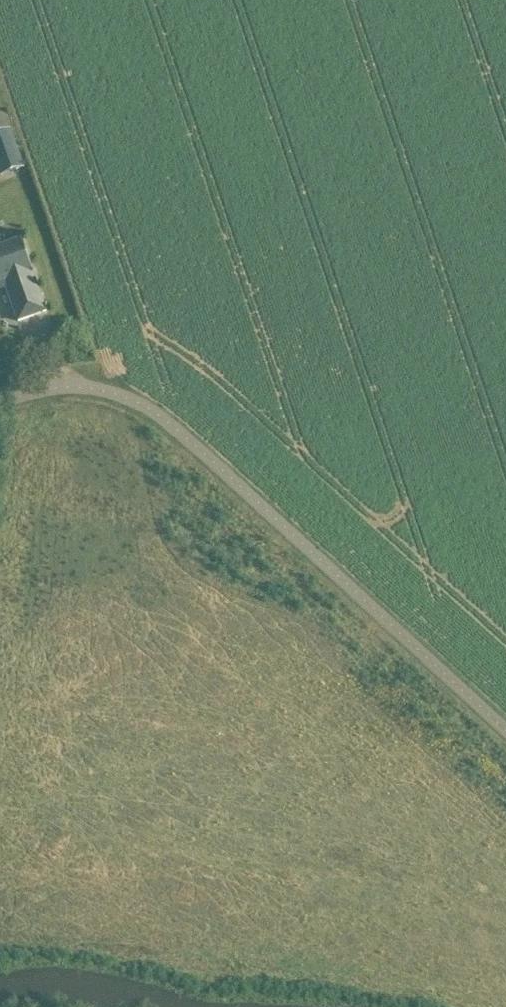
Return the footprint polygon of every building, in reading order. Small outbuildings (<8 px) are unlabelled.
[(37,191),(24,153),(1,161),(10,186),(21,182),(26,195),(37,191)] [(9,282),(11,287),(7,289),(19,321),(47,311),(33,273),(34,272),(22,239),(0,247),(0,285),(9,282)]
